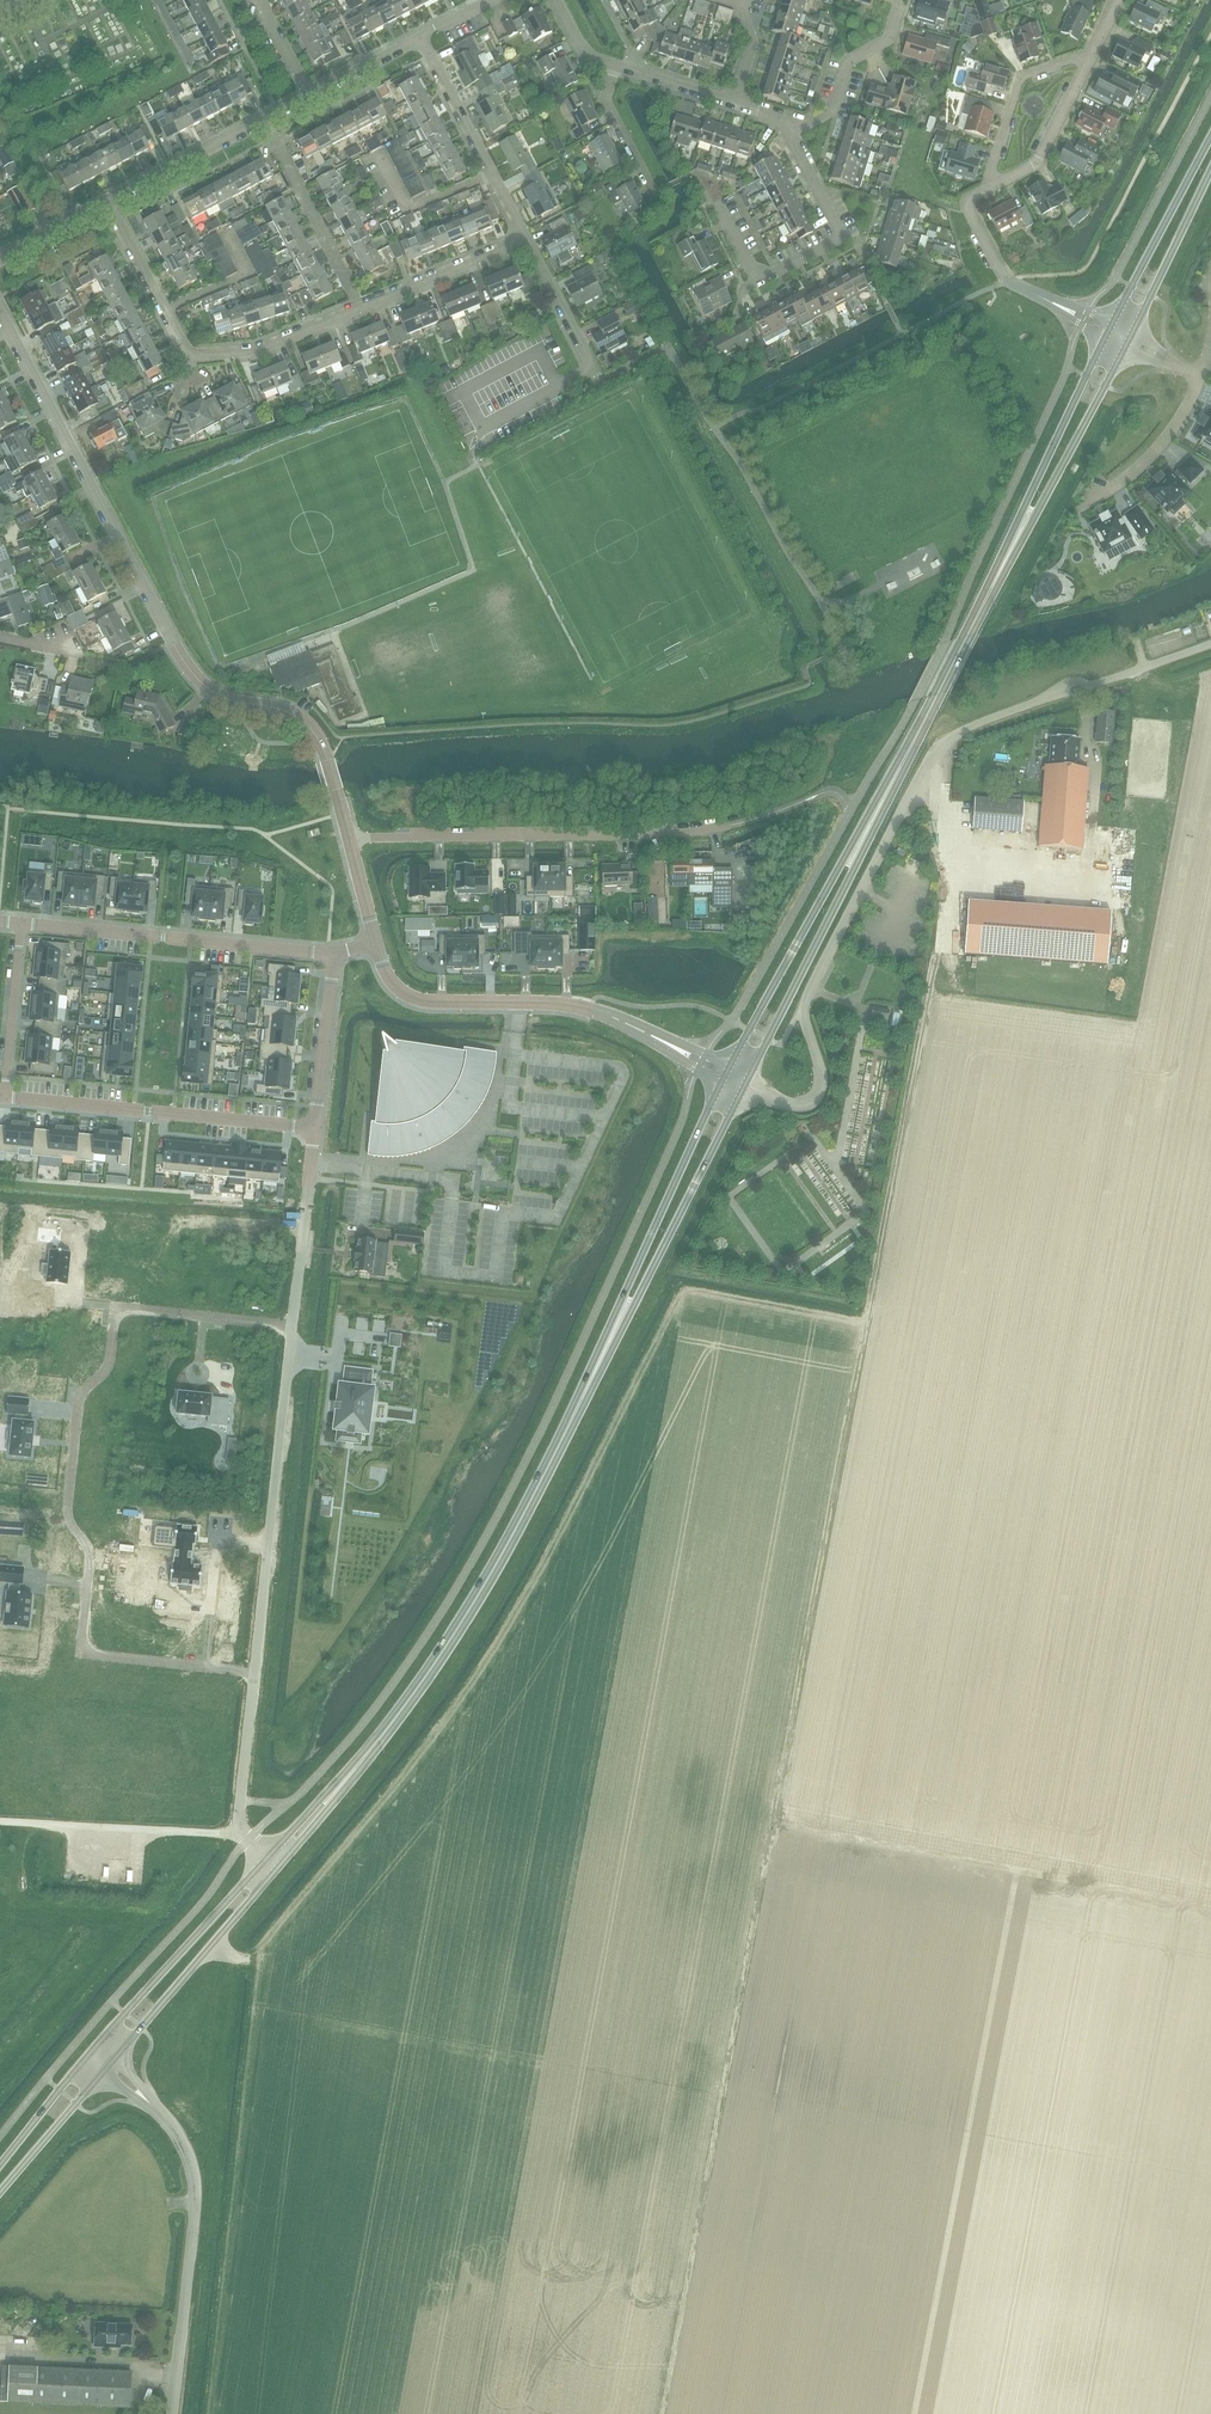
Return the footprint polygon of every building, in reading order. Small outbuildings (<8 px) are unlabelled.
[(161,10),(167,6),(164,0),(156,0),(161,10)] [(189,13),(206,5),(204,0),(182,0),(189,13)] [(286,10),(304,0),(281,0),(286,10)] [(286,10),(293,23),(311,14),(304,0),(286,10)] [(357,8),(353,0),(344,0),(350,12),(357,8)] [(357,8),(364,5),(361,0),(353,0),(357,8)] [(371,2),(374,8),(384,27),(397,20),(386,0),(373,0),(371,2)] [(397,20),(410,13),(403,0),(386,0),(397,20)] [(410,13),(423,6),(421,0),(403,0),(410,13)] [(620,12),(642,0),(616,0),(618,3),(616,4),(620,12)] [(642,0),(620,12),(624,20),(626,19),(628,22),(648,11),(642,0)] [(700,13),(704,0),(696,0),(693,11),(700,13)] [(700,13),(706,16),(711,2),(707,1),(705,0),(704,0),(700,13)] [(780,6),(803,14),(807,1),(803,0),(782,0),(780,6)] [(914,19),(935,26),(937,19),(944,21),(950,3),(939,0),(934,0),(933,6),(919,2),(914,19)] [(1065,23),(1061,32),(1077,40),(1090,14),(1089,14),(1093,6),(1091,0),(1072,0),(1074,6),(1069,15),(1066,16),(1064,20),(1065,23)] [(986,1),(976,5),(981,20),(992,16),(986,1)] [(1137,4),(1129,21),(1151,31),(1154,25),(1156,26),(1159,25),(1162,18),(1164,19),(1168,10),(1151,2),(1149,8),(1146,9),(1137,4)] [(189,13),(196,27),(213,18),(206,5),(189,13)] [(714,20),(723,23),(728,8),(724,6),(719,5),(714,20)] [(161,10),(168,24),(175,21),(167,6),(161,10)] [(779,16),(778,19),(799,26),(803,14),(780,6),(777,15),(779,16)] [(552,33),(547,22),(548,22),(541,7),(513,22),(512,19),(503,24),(509,38),(518,33),(518,32),(526,28),(534,42),(552,33)] [(361,15),(370,34),(384,27),(374,8),(361,15)] [(728,8),(723,23),(730,25),(732,18),(735,10),(732,9),(728,8)] [(967,8),(964,17),(966,17),(963,27),(961,26),(959,35),(971,39),(984,34),(976,10),(967,8)] [(630,26),(628,27),(636,41),(646,36),(650,39),(648,42),(661,26),(656,21),(659,20),(654,11),(653,9),(648,11),(628,22),(630,26)] [(329,18),(333,23),(340,19),(338,16),(340,15),(338,12),(329,17),(329,18)] [(293,23),(300,37),(318,27),(311,14),(293,23)] [(349,14),(342,17),(346,23),(347,23),(356,41),(370,34),(361,15),(353,20),(349,14)] [(329,17),(321,22),(322,25),(324,28),(326,27),(333,23),(329,18),(329,17)] [(196,27),(204,41),(220,32),(213,18),(196,27)] [(997,34),(992,18),(981,22),(987,37),(997,34)] [(772,31),(781,34),(795,38),(799,26),(778,19),(776,23),(774,22),(772,31)] [(168,24),(176,38),(182,35),(175,21),(168,24)] [(1014,40),(1016,48),(1015,50),(1017,55),(1019,56),(1021,63),(1024,62),(1027,63),(1028,61),(1038,57),(1033,40),(1041,38),(1036,23),(1022,28),(1024,37),(1014,40)] [(318,27),(300,37),(307,50),(331,37),(326,27),(324,28),(322,25),(318,27)] [(668,57),(671,58),(679,37),(667,33),(667,31),(661,26),(648,42),(651,39),(655,43),(651,54),(667,59),(668,57)] [(826,27),(823,34),(829,35),(832,36),(833,36),(834,32),(834,31),(834,29),(833,29),(831,29),(826,27)] [(342,40),(345,46),(345,47),(353,43),(345,29),(338,33),(342,40)] [(679,37),(671,58),(675,60),(675,62),(683,64),(693,33),(692,32),(691,31),(685,30),(684,30),(682,29),(679,37)] [(206,57),(210,65),(229,55),(225,47),(228,46),(220,32),(204,41),(211,54),(206,57)] [(693,33),(683,64),(692,67),(693,65),(696,66),(703,45),(691,41),(694,33),(693,33)] [(780,43),(779,46),(801,53),(804,41),(795,38),(781,34),(778,43),(780,43)] [(176,38),(183,52),(189,49),(182,35),(176,38)] [(909,36),(904,55),(932,64),(937,45),(925,41),(909,36)] [(331,37),(307,50),(314,64),(319,61),(322,67),(341,57),(331,37)] [(466,88),(476,83),(481,92),(505,78),(501,71),(498,73),(497,72),(488,77),(478,57),(480,56),(471,37),(456,45),(461,56),(455,59),(464,77),(461,78),(466,88)] [(939,38),(937,45),(950,49),(952,41),(939,38)] [(1112,56),(1138,68),(1145,53),(1150,55),(1154,46),(1137,38),(1133,46),(1120,39),(1112,56)] [(967,41),(961,48),(961,50),(965,54),(963,56),(966,58),(971,51),(974,48),(967,41)] [(710,66),(718,68),(719,66),(723,68),(724,64),(730,46),(717,42),(715,49),(710,66)] [(703,45),(696,66),(700,68),(699,70),(708,73),(710,66),(715,49),(703,45)] [(776,49),(773,58),(797,65),(801,53),(779,46),(778,50),(776,49)] [(183,52),(190,63),(196,61),(189,49),(183,52)] [(1164,49),(1161,56),(1168,60),(1172,53),(1164,49)] [(544,77),(551,73),(561,91),(578,82),(565,58),(557,62),(553,55),(537,63),(544,77)] [(772,67),(771,71),(793,78),(797,65),(773,58),(770,67),(772,67)] [(532,60),(525,64),(527,68),(532,69),(536,67),(532,60)] [(944,65),(942,73),(948,74),(950,67),(944,65)] [(983,93),(986,84),(1003,89),(1008,72),(985,65),(982,76),(971,73),(967,88),(983,93)] [(768,73),(765,82),(789,90),(793,78),(771,71),(770,74),(768,73)] [(201,75),(204,82),(211,78),(207,72),(201,75)] [(1103,74),(1094,91),(1122,106),(1127,95),(1133,98),(1140,84),(1116,72),(1113,79),(1103,74)] [(224,87),(234,105),(247,98),(246,96),(252,93),(242,74),(236,77),(237,80),(224,87)] [(197,85),(204,82),(201,75),(194,79),(197,85)] [(510,124),(501,106),(504,105),(499,95),(507,91),(508,93),(521,86),(515,75),(511,77),(506,79),(505,78),(481,92),(486,102),(479,105),(493,132),(510,124)] [(400,89),(406,102),(424,92),(417,79),(410,82),(406,76),(392,83),(396,91),(400,89)] [(869,101),(868,105),(898,114),(904,116),(905,112),(907,105),(911,103),(913,98),(910,94),(913,85),(898,81),(895,88),(892,87),(890,95),(873,90),(869,101)] [(785,103),(789,90),(765,82),(763,92),(764,92),(763,96),(785,103)] [(174,87),(178,94),(184,90),(181,83),(174,87)] [(812,84),(808,97),(813,98),(817,85),(812,84)] [(171,97),(178,94),(174,87),(167,91),(171,97)] [(211,94),(220,112),(234,105),(224,87),(211,94)] [(406,102),(413,115),(431,106),(424,92),(406,102)] [(598,119),(593,109),(592,110),(588,103),(591,102),(586,92),(564,103),(577,128),(571,131),(576,140),(591,132),(587,125),(598,119)] [(197,101),(207,119),(220,112),(211,94),(197,101)] [(962,114),(958,129),(961,130),(964,130),(965,131),(986,137),(993,113),(987,112),(990,103),(973,98),(968,97),(962,114)] [(363,107),(373,125),(387,118),(377,99),(363,107)] [(147,101),(141,105),(146,115),(153,111),(147,101)] [(184,108),(193,126),(207,119),(197,101),(184,108)] [(385,105),(388,111),(395,108),(392,102),(385,105)] [(413,115),(420,128),(438,119),(431,106),(413,115)] [(350,114),(360,132),(373,125),(363,107),(350,114)] [(1086,107),(1077,125),(1083,128),(1082,130),(1091,134),(1092,132),(1098,135),(1103,127),(1106,125),(1113,129),(1120,115),(1107,109),(1103,116),(1086,107)] [(171,115),(180,133),(193,126),(184,108),(171,115)] [(388,111),(392,117),(398,114),(395,108),(388,111)] [(337,121),(346,139),(360,132),(350,114),(337,121)] [(163,134),(166,141),(180,133),(171,115),(157,122),(155,119),(149,123),(157,137),(163,134)] [(676,144),(682,146),(692,119),(683,116),(682,118),(676,116),(670,135),(678,138),(676,144)] [(848,121),(845,130),(869,137),(873,125),(851,118),(850,121),(848,121)] [(420,128),(427,142),(445,132),(438,119),(420,128)] [(684,140),(682,146),(688,148),(690,142),(698,144),(699,143),(704,126),(704,125),(699,124),(700,122),(692,119),(684,140)] [(704,126),(699,143),(700,143),(712,147),(719,125),(714,124),(715,122),(706,119),(704,125),(704,126)] [(323,128),(333,146),(346,139),(337,121),(323,128)] [(939,122),(937,129),(945,131),(947,124),(939,122)] [(103,126),(107,133),(113,129),(110,123),(103,126)] [(927,124),(925,131),(932,133),(934,126),(927,124)] [(133,150),(136,157),(150,149),(147,143),(153,139),(145,125),(138,128),(139,132),(127,138),(133,150)] [(719,125),(712,147),(724,151),(731,127),(723,125),(723,127),(719,125)] [(100,137),(107,133),(103,126),(96,130),(100,137)] [(731,127),(724,151),(736,155),(743,133),(739,132),(739,130),(731,127)] [(310,135),(320,153),(333,146),(323,128),(310,135)] [(399,132),(402,138),(406,137),(410,134),(406,128),(399,132)] [(845,138),(843,143),(865,150),(869,137),(845,130),(843,137),(845,138)] [(938,130),(935,142),(944,145),(948,133),(938,130)] [(378,135),(381,142),(388,139),(385,132),(378,135)] [(427,142),(434,155),(452,146),(445,132),(427,142)] [(743,133),(736,155),(748,159),(756,136),(748,133),(747,135),(743,133)] [(306,160),(320,153),(310,135),(296,142),(306,160)] [(371,153),(376,151),(383,147),(380,143),(381,142),(378,135),(373,138),(372,135),(364,139),(371,153)] [(623,164),(608,135),(589,145),(605,174),(623,164)] [(521,168),(526,178),(539,171),(528,152),(525,153),(516,136),(500,145),(514,172),(521,168)] [(77,140),(80,147),(87,143),(83,137),(77,140)] [(398,139),(384,146),(388,153),(402,146),(409,143),(406,137),(402,138),(398,140),(398,139)] [(113,145),(123,164),(136,157),(133,150),(127,138),(113,145)] [(560,138),(552,142),(557,153),(565,149),(560,138)] [(100,152),(109,171),(123,164),(113,145),(110,139),(97,146),(100,152)] [(73,151),(80,147),(77,140),(69,144),(73,151)] [(1068,143),(1059,160),(1082,173),(1088,162),(1093,165),(1100,151),(1080,141),(1076,148),(1068,143)] [(760,143),(756,149),(760,152),(764,147),(760,143)] [(840,146),(837,154),(868,164),(871,152),(865,150),(843,143),(842,147),(840,146)] [(951,153),(946,171),(955,174),(957,177),(960,178),(963,177),(973,179),(979,161),(974,160),(972,157),(975,149),(961,145),(958,155),(951,153)] [(0,149),(0,159),(10,154),(6,146),(0,149)] [(355,156),(361,153),(358,146),(352,149),(355,156)] [(402,146),(388,153),(391,160),(405,153),(402,146)] [(434,155),(441,169),(459,159),(452,146),(434,155)] [(345,152),(349,159),(355,156),(352,149),(345,152)] [(888,149),(886,156),(891,158),(897,160),(899,153),(888,149)] [(87,159),(96,178),(109,171),(100,152),(87,159)] [(405,153),(391,160),(395,167),(408,159),(405,153)] [(837,163),(836,168),(864,176),(868,164),(837,154),(835,163),(837,163)] [(413,158),(416,164),(423,161),(420,155),(413,158)] [(754,168),(760,180),(782,168),(777,159),(776,160),(774,157),(754,168)] [(73,166),(83,185),(96,178),(87,159),(73,166)] [(408,159),(395,167),(398,173),(412,166),(408,159)] [(448,182),(455,179),(457,183),(465,179),(463,175),(466,173),(459,159),(441,169),(448,182)] [(249,167),(258,185),(273,177),(264,160),(249,167)] [(325,163),(328,170),(335,167),(331,160),(325,163)] [(426,167),(423,161),(416,164),(419,171),(426,167)] [(11,166),(5,169),(10,178),(15,175),(15,174),(18,172),(20,171),(18,168),(15,163),(14,163),(11,165),(11,166)] [(319,166),(322,173),(328,170),(325,163),(319,166)] [(698,164),(697,169),(711,173),(712,168),(698,164)] [(69,192),(83,185),(73,166),(60,173),(58,171),(51,174),(59,189),(65,185),(69,192)] [(412,166),(398,173),(402,180),(415,172),(412,166)] [(236,174),(245,192),(258,185),(249,167),(236,174)] [(356,171),(359,177),(366,173),(363,167),(356,171)] [(782,168),(760,180),(766,191),(766,190),(786,180),(784,176),(785,175),(782,168)] [(830,180),(853,187),(860,189),(864,176),(836,168),(835,170),(833,170),(830,180)] [(554,209),(554,208),(559,206),(549,188),(548,189),(539,171),(526,178),(531,187),(524,191),(538,218),(554,209)] [(319,185),(324,196),(342,186),(335,172),(317,181),(319,185)] [(415,172),(402,180),(405,186),(419,179),(415,172)] [(363,183),(370,179),(366,173),(359,177),(363,183)] [(223,181),(232,199),(245,192),(236,174),(223,181)] [(423,178),(430,190),(430,191),(437,188),(430,174),(423,178)] [(880,174),(878,181),(883,183),(889,184),(891,177),(885,175),(880,174)] [(419,179),(405,186),(409,193),(422,185),(419,179)] [(737,183),(741,189),(746,187),(742,180),(737,183)] [(766,191),(772,202),(794,191),(790,183),(788,184),(786,180),(766,190),(766,191)] [(209,188),(219,205),(232,199),(223,181),(209,188)] [(623,188),(619,181),(606,188),(615,205),(622,202),(629,215),(640,210),(640,211),(642,210),(641,209),(646,207),(633,183),(623,188)] [(1029,190),(1042,215),(1058,207),(1058,206),(1067,201),(1059,185),(1049,189),(1045,181),(1029,190)] [(21,185),(7,193),(14,205),(16,204),(21,202),(21,201),(28,213),(28,214),(28,213),(35,210),(35,209),(26,194),(21,186),(21,185)] [(422,185),(409,193),(412,199),(425,192),(422,185)] [(326,200),(331,209),(349,200),(342,186),(324,196),(326,200)] [(196,195),(205,212),(219,205),(209,188),(196,195)] [(33,190),(26,194),(35,209),(40,206),(41,206),(33,190)] [(872,190),(870,197),(877,199),(879,192),(872,190)] [(462,194),(465,201),(471,198),(469,191),(462,194)] [(794,191),(772,202),(777,213),(798,203),(796,199),(797,198),(794,191)] [(264,195),(268,202),(274,199),(270,192),(264,195)] [(370,197),(374,203),(380,200),(377,194),(370,197)] [(459,204),(465,201),(462,194),(456,196),(459,204)] [(740,196),(743,202),(748,200),(744,194),(740,196)] [(182,202),(191,219),(205,212),(196,195),(182,202)] [(258,198),(262,205),(268,202),(264,195),(258,198)] [(894,200),(890,213),(912,219),(916,220),(919,218),(921,211),(920,208),(916,207),(917,202),(906,198),(896,195),(895,200),(894,200)] [(266,208),(273,222),(290,212),(285,202),(283,199),(266,208)] [(333,212),(338,222),(356,213),(349,200),(331,209),(333,212)] [(377,209),(384,206),(380,200),(374,203),(377,209)] [(471,215),(478,234),(493,227),(491,223),(500,219),(491,200),(482,204),(484,209),(471,215)] [(743,202),(746,209),(751,207),(748,200),(743,202)] [(988,214),(997,231),(1021,218),(1027,228),(1034,224),(1025,207),(1018,210),(1013,201),(988,214)] [(434,205),(437,212),(444,210),(441,203),(434,205)] [(777,213),(783,225),(805,213),(802,206),(800,207),(798,203),(777,213)] [(144,223),(151,237),(169,227),(185,218),(178,205),(172,208),(175,215),(165,220),(162,213),(144,223)] [(431,215),(437,212),(434,205),(428,208),(431,215)] [(237,209),(241,216),(247,213),(244,206),(237,209)] [(581,207),(573,212),(579,222),(587,218),(581,207)] [(1083,208),(1077,214),(1081,218),(1082,220),(1088,215),(1083,208)] [(232,212),(235,219),(241,216),(237,209),(232,212)] [(273,222),(280,235),(297,226),(292,216),(290,212),(273,222)] [(339,224),(345,235),(363,226),(356,213),(338,222),(339,224)] [(795,234),(799,240),(813,233),(808,223),(810,222),(805,213),(783,225),(790,237),(795,234)] [(890,213),(886,225),(908,231),(912,219),(890,213)] [(413,214),(406,217),(409,223),(416,221),(413,214)] [(457,220),(465,239),(478,234),(471,215),(457,220)] [(405,217),(400,219),(400,220),(405,232),(406,233),(409,231),(411,231),(412,230),(409,223),(406,217),(405,217)] [(447,217),(440,220),(443,226),(450,245),(465,239),(457,220),(449,224),(447,217)] [(541,240),(551,259),(557,256),(562,265),(573,259),(568,250),(577,245),(567,227),(568,226),(563,218),(547,227),(551,235),(541,240)] [(232,226),(236,233),(249,226),(245,219),(232,226)] [(211,223),(214,230),(221,227),(217,220),(211,223)] [(249,226),(236,233),(239,239),(259,229),(255,222),(249,226)] [(380,226),(384,232),(391,228),(388,222),(380,226)] [(205,227),(209,233),(214,230),(211,223),(205,227)] [(755,225),(758,232),(763,229),(759,223),(755,225)] [(183,228),(187,235),(193,232),(189,225),(183,228)] [(886,225),(882,237),(890,239),(904,244),(908,245),(912,243),(914,236),(912,233),(911,232),(908,231),(886,225)] [(930,225),(928,231),(931,232),(936,234),(937,232),(938,227),(930,225)] [(280,235),(287,249),(304,239),(300,231),(297,226),(280,235)] [(347,239),(352,249),(370,239),(363,226),(345,235),(347,239)] [(429,232),(436,251),(450,245),(443,226),(429,232)] [(151,237),(158,250),(176,241),(169,227),(151,237)] [(384,232),(387,239),(394,235),(391,228),(384,232)] [(259,229),(239,239),(243,246),(262,236),(259,229)] [(190,241),(196,238),(193,232),(187,235),(190,241)] [(414,238),(422,257),(436,251),(429,232),(414,238)] [(204,241),(204,242),(207,247),(208,248),(221,241),(217,233),(204,241)] [(882,237),(879,250),(900,257),(900,256),(904,244),(890,239),(882,237)] [(401,244),(408,263),(422,257),(414,238),(401,244)] [(691,255),(701,274),(718,265),(705,241),(697,245),(693,238),(677,246),(684,259),(691,255)] [(287,249),(294,262),(311,252),(307,244),(304,239),(287,249)] [(354,252),(359,262),(377,253),(370,239),(352,249),(354,252)] [(763,242),(767,249),(771,247),(768,240),(763,242)] [(158,250),(165,264),(166,264),(183,254),(176,241),(158,250)] [(221,241),(208,248),(211,254),(224,247),(221,241)] [(258,243),(245,250),(248,256),(261,249),(258,243)] [(389,246),(396,260),(403,256),(396,243),(389,246)] [(926,244),(925,250),(933,252),(943,256),(946,248),(934,245),(934,247),(926,244)] [(201,250),(204,257),(211,254),(208,248),(207,247),(201,250)] [(211,254),(204,257),(208,263),(214,260),(214,261),(228,254),(224,247),(211,254)] [(261,249),(248,256),(251,263),(265,256),(261,249)] [(382,250),(377,253),(359,262),(361,265),(366,276),(385,266),(384,266),(389,264),(382,250)] [(879,250),(875,262),(877,263),(876,267),(881,269),(892,273),(894,268),(896,269),(900,257),(879,250)] [(923,256),(931,258),(933,252),(925,250),(923,256)] [(294,262),(301,275),(318,266),(313,256),(311,252),(294,262)] [(265,256),(251,263),(255,270),(268,263),(274,260),(271,253),(265,256)] [(173,277),(190,267),(183,254),(166,264),(172,277),(173,277)] [(228,254),(214,261),(218,267),(231,260),(228,254)] [(605,255),(597,259),(600,265),(601,266),(608,262),(608,261),(605,255)] [(89,266),(96,281),(114,271),(107,256),(89,266)] [(848,276),(859,297),(870,291),(854,259),(849,262),(854,273),(848,276)] [(231,260),(218,267),(221,273),(234,266),(231,260)] [(268,263),(272,269),(272,270),(272,269),(274,268),(278,266),(274,260),(268,263)] [(268,263),(255,270),(258,276),(262,275),(272,269),(268,263)] [(64,267),(76,290),(82,287),(70,264),(64,267)] [(234,266),(221,273),(224,280),(238,273),(234,266)] [(301,275),(308,289),(325,279),(321,271),(318,266),(301,275)] [(603,294),(593,276),(594,275),(589,266),(572,275),(577,283),(567,288),(577,307),(603,294)] [(180,290),(197,281),(190,267),(173,277),(180,290)] [(279,270),(276,271),(280,278),(286,275),(282,268),(280,269),(279,270)] [(500,275),(508,295),(523,289),(526,296),(535,292),(528,274),(520,277),(516,268),(500,275)] [(900,268),(898,274),(906,277),(908,271),(900,268)] [(274,272),(272,270),(272,269),(262,275),(265,281),(275,276),(274,272)] [(831,272),(847,303),(859,297),(848,276),(841,280),(835,269),(831,272)] [(96,281),(103,294),(121,284),(114,271),(96,281)] [(825,288),(835,309),(847,303),(831,272),(826,274),(832,285),(825,288)] [(493,301),(508,295),(500,275),(485,281),(493,301)] [(724,286),(725,286),(721,277),(694,291),(706,316),(732,302),(724,286)] [(248,282),(250,288),(258,285),(255,279),(248,282)] [(328,284),(325,279),(308,289),(315,303),(333,294),(328,284)] [(60,301),(73,294),(65,280),(52,287),(60,301)] [(290,281),(283,285),(287,292),(293,288),(290,281)] [(808,284),(824,315),(835,309),(825,288),(818,292),(818,291),(812,281),(808,284)] [(244,291),(250,288),(248,282),(241,285),(244,291)] [(103,294),(110,307),(128,297),(121,284),(103,294)] [(812,321),(813,321),(824,315),(808,284),(803,286),(809,297),(802,300),(810,315),(809,315),(812,321)] [(458,292),(466,312),(482,306),(474,286),(458,292)] [(798,321),(802,327),(813,321),(812,321),(809,315),(810,315),(802,300),(799,295),(792,298),(787,288),(782,290),(798,321)] [(220,293),(222,300),(230,297),(227,290),(220,293)] [(776,307),(790,333),(787,327),(798,321),(782,290),(777,293),(783,303),(776,307)] [(23,312),(27,319),(48,307),(45,301),(49,299),(44,291),(41,293),(40,292),(21,302),(25,310),(23,312)] [(450,319),(466,312),(458,292),(442,299),(450,319)] [(213,296),(202,300),(204,306),(222,300),(220,293),(213,296)] [(269,298),(276,318),(291,313),(290,311),(288,304),(285,293),(269,298)] [(86,294),(80,297),(83,304),(90,301),(86,294)] [(290,298),(297,312),(305,308),(298,294),(290,298)] [(110,307),(117,320),(135,310),(128,297),(110,307)] [(255,303),(261,323),(276,318),(269,298),(255,303)] [(633,300),(622,305),(628,317),(639,311),(633,300)] [(759,303),(779,339),(790,333),(776,307),(770,310),(764,300),(759,303)] [(83,304),(87,311),(93,308),(90,301),(83,304)] [(225,307),(233,332),(247,327),(239,302),(225,307)] [(239,302),(247,327),(261,323),(255,303),(241,307),(240,302),(239,302)] [(488,305),(495,323),(502,320),(495,302),(488,305)] [(38,312),(27,319),(30,325),(32,324),(37,332),(56,322),(57,324),(64,320),(56,303),(48,307),(38,312)] [(415,310),(423,330),(439,323),(431,303),(415,310)] [(750,323),(754,330),(757,335),(761,333),(767,345),(779,339),(759,303),(755,305),(760,315),(753,319),(755,321),(750,323)] [(488,326),(495,323),(488,305),(481,308),(488,326)] [(187,306),(180,309),(182,314),(189,311),(187,306)] [(218,336),(233,332),(225,307),(210,311),(212,316),(218,336)] [(80,308),(65,316),(68,323),(83,315),(80,308)] [(873,309),(868,312),(870,317),(876,315),(873,309)] [(117,320),(124,333),(142,324),(135,310),(117,320)] [(412,340),(410,335),(423,330),(415,310),(400,316),(403,325),(397,328),(403,344),(412,340)] [(83,315),(68,323),(72,330),(87,322),(83,315)] [(603,356),(628,342),(619,324),(615,315),(599,324),(602,332),(593,337),(603,356)] [(445,322),(452,340),(459,337),(452,319),(445,322)] [(94,324),(97,332),(104,328),(100,321),(94,324)] [(445,343),(452,340),(445,322),(438,325),(445,343)] [(367,330),(375,349),(388,344),(390,349),(399,346),(392,330),(386,332),(382,323),(367,330)] [(124,333),(131,347),(133,346),(149,337),(142,324),(124,333)] [(743,325),(736,329),(735,326),(720,334),(722,336),(712,341),(722,359),(736,352),(737,354),(754,345),(743,325)] [(97,332),(101,338),(107,334),(104,328),(97,332)] [(362,355),(375,349),(367,330),(351,336),(355,345),(348,348),(355,364),(364,360),(362,355)] [(43,344),(47,352),(45,353),(48,360),(70,348),(75,345),(67,331),(62,333),(43,344)] [(131,347),(138,360),(156,350),(149,337),(133,346),(131,347)] [(318,350),(326,370),(332,367),(333,369),(337,374),(343,371),(342,369),(350,366),(344,350),(337,353),(334,344),(318,350)] [(108,351),(111,358),(118,354),(114,347),(108,351)] [(78,363),(70,348),(48,360),(52,366),(54,365),(58,373),(78,363)] [(102,349),(87,357),(90,364),(105,356),(102,349)] [(138,360),(146,374),(164,365),(156,350),(138,360)] [(307,386),(319,381),(316,374),(326,370),(318,350),(302,356),(308,371),(302,374),(307,386)] [(121,361),(118,354),(111,358),(115,364),(121,361)] [(105,356),(90,364),(94,371),(109,363),(105,356)] [(270,370),(278,390),(287,386),(290,393),(303,388),(298,376),(291,378),(285,364),(270,370)] [(448,365),(441,368),(444,375),(451,371),(448,365)] [(111,369),(103,373),(107,381),(114,377),(111,369)] [(267,400),(265,395),(278,390),(270,370),(254,376),(257,386),(251,388),(257,404),(267,400)] [(66,394),(70,401),(95,387),(91,389),(83,374),(64,385),(68,393),(66,394)] [(123,388),(130,401),(147,391),(145,388),(146,387),(142,381),(131,387),(130,384),(123,388)] [(234,409),(236,414),(253,405),(241,383),(235,386),(234,385),(224,390),(234,409)] [(95,387),(70,401),(73,408),(76,406),(80,415),(95,407),(98,413),(111,406),(105,394),(100,397),(95,387)] [(209,400),(221,422),(236,414),(234,409),(224,390),(214,396),(215,397),(209,400)] [(346,392),(337,395),(339,402),(348,399),(346,392)] [(9,408),(2,393),(0,394),(0,412),(9,408)] [(133,404),(128,406),(129,409),(130,411),(133,416),(136,423),(160,410),(159,409),(155,402),(154,400),(154,399),(152,399),(150,395),(148,395),(133,404)] [(193,409),(205,431),(221,422),(209,400),(203,403),(202,402),(193,407),(193,409)] [(311,405),(303,409),(306,414),(314,411),(311,405)] [(174,424),(169,438),(183,442),(205,431),(193,409),(193,407),(183,412),(183,414),(180,426),(174,424)] [(10,409),(9,408),(0,412),(0,431),(17,422),(10,409)] [(91,435),(94,441),(92,442),(95,448),(97,447),(99,451),(127,437),(128,436),(115,410),(102,417),(105,424),(109,422),(111,426),(110,426),(110,425),(91,435)] [(136,423),(145,439),(156,434),(167,437),(171,423),(164,421),(165,420),(160,410),(136,423)] [(258,411),(250,415),(257,428),(266,425),(265,424),(258,411)] [(1210,412),(1205,419),(1203,417),(1198,425),(1202,427),(1197,436),(1202,439),(1201,441),(1203,442),(1204,441),(1210,445),(1210,412)] [(4,442),(11,457),(30,447),(22,432),(4,442)] [(4,460),(10,473),(11,474),(18,470),(19,471),(37,462),(30,447),(11,457),(4,460)] [(137,453),(130,457),(134,464),(141,460),(137,453)] [(1169,509),(1172,512),(1175,515),(1186,505),(1180,499),(1188,491),(1182,485),(1188,480),(1190,483),(1203,471),(1191,458),(1178,470),(1179,471),(1174,476),(1168,470),(1162,476),(1160,474),(1153,480),(1156,483),(1149,490),(1153,494),(1153,495),(1163,506),(1162,507),(1164,509),(1165,508),(1167,511),(1169,509)] [(3,494),(15,488),(17,493),(23,489),(27,497),(31,495),(32,496),(50,486),(42,472),(24,481),(17,485),(14,480),(11,481),(0,487),(0,489),(3,494)] [(14,480),(11,474),(10,473),(0,478),(0,487),(14,480)] [(56,498),(50,486),(32,496),(39,510),(58,501),(56,498)] [(1138,534),(1141,539),(1154,530),(1137,507),(1125,515),(1126,517),(1120,520),(1116,512),(1109,516),(1107,514),(1100,518),(1102,522),(1093,526),(1096,532),(1093,533),(1094,535),(1096,534),(1109,559),(1134,546),(1130,538),(1138,534)] [(16,520),(20,527),(35,519),(32,512),(16,520)] [(47,525),(55,540),(73,530),(67,518),(65,515),(47,525)] [(35,519),(20,527),(23,534),(38,526),(35,519)] [(42,569),(45,576),(69,564),(67,560),(63,554),(81,545),(79,543),(73,530),(55,540),(59,548),(51,552),(56,561),(42,569)] [(10,561),(2,539),(0,540),(0,565),(10,561)] [(25,539),(18,542),(21,550),(28,547),(25,539)] [(31,556),(22,559),(23,564),(33,561),(31,556)] [(16,575),(10,561),(0,565),(0,581),(16,575)] [(76,580),(80,589),(99,579),(93,568),(91,565),(74,573),(69,564),(45,576),(49,583),(65,574),(71,583),(76,580)] [(1034,593),(1033,594),(1034,596),(1036,600),(1037,602),(1042,599),(1047,601),(1052,602),(1057,599),(1061,592),(1061,585),(1059,581),(1053,578),(1047,578),(1043,580),(1040,584),(1039,587),(1038,592),(1034,593)] [(104,590),(99,579),(80,589),(88,603),(106,594),(104,590)] [(39,588),(46,607),(55,603),(49,585),(39,588)] [(2,600),(2,601),(0,602),(0,620),(14,615),(19,628),(33,623),(22,593),(2,600)] [(69,601),(62,605),(68,617),(75,613),(69,601)] [(59,610),(54,612),(58,620),(63,618),(59,610)] [(67,618),(68,620),(71,624),(86,617),(84,613),(82,610),(67,618)] [(99,623),(106,637),(124,628),(118,616),(116,614),(99,623)] [(86,617),(71,624),(74,631),(89,623),(87,620),(86,617)] [(135,650),(132,643),(129,638),(124,628),(106,637),(114,652),(117,651),(121,657),(135,650)] [(838,636),(824,644),(830,654),(843,646),(838,636)] [(850,644),(844,647),(848,656),(855,653),(850,644)] [(310,651),(280,662),(277,664),(269,667),(277,689),(285,686),(286,689),(293,687),(296,694),(322,684),(331,708),(334,707),(340,722),(363,713),(357,696),(354,698),(334,645),(311,654),(310,651)] [(13,685),(11,691),(17,692),(25,694),(29,702),(42,693),(46,694),(49,680),(34,677),(36,669),(16,665),(13,681),(12,681),(11,684),(13,685)] [(59,703),(58,707),(66,709),(87,713),(87,711),(88,710),(94,683),(72,678),(70,689),(63,687),(63,688),(59,703)] [(127,700),(124,714),(135,716),(136,714),(151,717),(159,734),(175,726),(173,722),(170,716),(162,701),(160,697),(138,692),(136,702),(127,700)] [(47,715),(50,700),(41,698),(38,713),(47,715)] [(1112,743),(1115,713),(1098,711),(1096,742),(1112,743)] [(179,733),(187,738),(194,725),(189,723),(185,721),(179,733)] [(348,725),(348,729),(349,732),(378,730),(377,721),(370,723),(370,722),(363,725),(359,725),(348,725)] [(97,722),(95,731),(103,733),(105,724),(97,722)] [(1078,768),(1080,740),(1051,737),(1049,766),(1046,766),(1040,846),(1083,849),(1089,769),(1078,768)] [(976,798),(973,829),(1022,833),(1024,804),(1024,802),(976,798)] [(1022,833),(1037,834),(1039,805),(1024,804),(1022,833)] [(40,836),(40,843),(58,845),(59,837),(40,836)] [(897,851),(896,853),(904,857),(906,852),(898,848),(897,851)] [(688,859),(671,859),(671,865),(671,874),(688,874),(688,859)] [(706,859),(688,859),(688,874),(689,874),(689,886),(713,886),(713,909),(733,909),(733,869),(713,868),(713,860),(706,859)] [(550,897),(550,863),(540,863),(540,866),(534,866),(534,877),(534,880),(527,880),(527,897),(550,897)] [(559,863),(550,863),(550,897),(573,897),(573,880),(565,880),(565,877),(565,866),(559,866),(559,863)] [(473,865),(456,864),(456,890),(457,890),(457,894),(476,894),(476,890),(476,886),(489,886),(489,871),(474,871),(474,865),(473,865)] [(603,866),(603,885),(631,884),(631,890),(639,890),(638,872),(631,872),(631,865),(603,866)] [(409,875),(407,875),(407,886),(410,886),(409,897),(430,897),(430,892),(438,892),(445,892),(445,874),(438,874),(430,874),(430,867),(410,867),(409,874),(409,875)] [(27,892),(26,900),(33,901),(33,904),(43,905),(45,888),(52,888),(53,871),(45,871),(29,869),(28,882),(25,882),(24,892),(27,892)] [(59,872),(57,889),(65,890),(64,904),(69,905),(69,908),(79,909),(82,875),(59,872)] [(82,875),(79,909),(88,910),(89,907),(94,907),(96,893),(104,894),(105,877),(82,875)] [(131,914),(134,885),(133,885),(119,884),(119,878),(111,877),(109,894),(117,895),(116,909),(122,910),(121,913),(131,914)] [(133,885),(134,885),(131,914),(141,915),(141,912),(147,912),(148,898),(156,899),(157,882),(134,880),(133,885)] [(198,920),(207,921),(210,887),(187,885),(186,902),(193,903),(192,917),(198,917),(198,920)] [(233,890),(210,887),(207,921),(217,922),(217,919),(223,920),(224,906),(232,906),(233,890)] [(244,925),(254,926),(254,923),(261,924),(262,916),(265,916),(265,906),(263,906),(264,895),(248,894),(248,891),(240,890),(238,907),(245,907),(244,925)] [(505,895),(495,895),(495,915),(505,915),(505,895)] [(517,895),(507,895),(507,915),(517,915),(517,895)] [(648,898),(649,930),(659,930),(659,927),(660,927),(659,898),(648,898)] [(968,901),(964,954),(1107,965),(1111,912),(968,901)] [(596,906),(579,906),(579,916),(597,916),(596,906)] [(442,907),(435,916),(448,916),(448,907),(442,907)] [(519,917),(507,917),(507,927),(519,927),(519,917)] [(498,918),(481,918),(481,927),(498,927),(498,918)] [(596,918),(579,918),(579,949),(596,949),(596,918)] [(433,919),(406,919),(406,932),(406,944),(418,944),(418,931),(433,931),(433,919)] [(705,930),(705,931),(719,931),(719,932),(728,932),(728,931),(728,922),(720,921),(721,921),(712,920),(712,921),(706,921),(705,930)] [(462,936),(439,935),(439,955),(447,955),(447,967),(453,967),(453,970),(462,970),(462,936)] [(485,936),(462,936),(462,970),(472,970),(472,967),(478,967),(479,955),(485,955),(485,936)] [(547,970),(547,936),(523,936),(523,953),(531,952),(531,956),(531,967),(537,967),(537,970),(547,970)] [(570,936),(547,936),(547,970),(556,970),(556,967),(562,967),(562,956),(562,952),(570,952),(570,936)] [(422,940),(421,953),(435,953),(435,940),(422,940)] [(37,949),(36,963),(65,966),(67,953),(69,954),(70,945),(44,942),(43,950),(37,949)] [(36,963),(34,977),(40,978),(39,985),(66,988),(67,979),(64,979),(65,966),(36,963)] [(269,964),(268,974),(271,974),(270,987),(299,990),(301,976),(295,975),(296,967),(269,964)] [(114,979),(141,982),(142,968),(115,965),(114,979)] [(194,973),(192,988),(194,988),(194,987),(222,990),(223,976),(218,976),(194,973)] [(116,993),(138,995),(139,982),(141,982),(114,979),(117,980),(116,993)] [(33,992),(31,1006),(58,1009),(60,996),(65,996),(66,988),(39,985),(38,993),(33,992)] [(194,988),(192,1000),(218,1003),(218,1004),(221,1004),(222,990),(194,987),(194,988)] [(262,999),(261,1008),(265,1008),(291,1010),(292,1003),(298,1004),(299,990),(270,987),(269,988),(268,999),(262,999)] [(109,1006),(137,1009),(138,995),(116,993),(114,1006),(109,1006)] [(192,1000),(191,1014),(214,1016),(214,1017),(216,1017),(218,1004),(218,1003),(192,1000)] [(31,1006),(30,1020),(36,1021),(35,1028),(62,1031),(63,1022),(57,1022),(58,1009),(31,1006)] [(109,1006),(107,1020),(135,1022),(137,1009),(109,1006)] [(265,1008),(264,1016),(269,1017),(268,1029),(268,1030),(295,1032),(296,1018),(291,1018),(291,1010),(265,1008)] [(888,1020),(890,1010),(873,1008),(873,1012),(872,1017),(888,1020)] [(249,1009),(249,1016),(256,1017),(257,1009),(250,1009),(249,1009)] [(191,1014),(190,1028),(212,1030),(214,1017),(214,1016),(191,1014)] [(896,1017),(894,1027),(900,1028),(902,1017),(896,1017)] [(106,1033),(134,1036),(135,1023),(107,1020),(113,1021),(111,1033),(106,1033)] [(28,1035),(27,1048),(51,1051),(52,1038),(60,1039),(61,1039),(61,1038),(62,1031),(35,1028),(34,1035),(28,1035)] [(190,1028),(188,1041),(217,1044),(218,1030),(212,1030),(190,1028)] [(261,1042),(260,1051),(287,1053),(288,1046),(294,1046),(295,1032),(268,1030),(268,1029),(265,1029),(264,1042),(261,1042)] [(104,1047),(133,1049),(134,1036),(106,1033),(104,1047)] [(372,1122),(368,1155),(377,1157),(391,1157),(405,1156),(419,1153),(432,1148),(445,1142),(456,1134),(467,1125),(476,1114),(484,1102),(490,1089),(494,1075),(496,1062),(497,1053),(464,1049),(464,1053),(395,1045),(395,1048),(383,1040),(381,1041),(386,1055),(383,1054),(375,1123),(372,1122)] [(188,1041),(187,1055),(215,1058),(217,1044),(188,1041)] [(103,1060),(133,1063),(131,1063),(133,1049),(104,1047),(103,1060)] [(27,1050),(26,1063),(31,1063),(31,1071),(57,1074),(58,1065),(55,1065),(57,1051),(51,1051),(27,1048),(27,1050)] [(260,1051),(259,1059),(268,1060),(267,1074),(291,1076),(292,1061),(286,1061),(287,1053),(260,1051)] [(186,1068),(186,1069),(214,1072),(215,1058),(187,1055),(186,1068)] [(110,1075),(131,1077),(133,1063),(103,1060),(101,1080),(109,1080),(110,1075)] [(184,1068),(183,1082),(213,1085),(214,1072),(186,1069),(186,1068),(184,1068)] [(257,1085),(256,1094),(283,1096),(284,1089),(289,1089),(291,1076),(267,1074),(265,1086),(257,1085)] [(19,1155),(19,1149),(20,1147),(22,1121),(6,1119),(6,1127),(0,1126),(0,1153),(19,1155)] [(20,1147),(19,1149),(31,1151),(31,1156),(40,1157),(43,1130),(36,1130),(37,1122),(22,1121),(20,1147)] [(43,1130),(40,1157),(63,1159),(63,1156),(63,1151),(66,1125),(50,1124),(49,1131),(43,1130)] [(63,1151),(63,1156),(75,1158),(75,1161),(84,1161),(87,1135),(80,1134),(80,1127),(66,1125),(63,1151)] [(87,1135),(84,1161),(93,1162),(94,1154),(106,1156),(107,1156),(109,1130),(94,1128),(94,1136),(87,1135)] [(109,1130),(107,1156),(119,1157),(119,1165),(129,1166),(130,1158),(132,1139),(124,1139),(125,1131),(109,1130)] [(157,1155),(156,1165),(163,1165),(162,1171),(180,1173),(181,1165),(183,1142),(166,1140),(164,1156),(157,1155)] [(181,1165),(180,1173),(196,1174),(197,1166),(199,1144),(183,1142),(181,1165)] [(197,1166),(196,1174),(213,1176),(213,1168),(216,1145),(199,1144),(197,1166)] [(213,1168),(213,1176),(229,1178),(230,1170),(232,1147),(216,1145),(213,1168)] [(230,1170),(229,1178),(245,1179),(246,1171),(248,1149),(232,1147),(230,1170)] [(246,1171),(245,1179),(262,1181),(263,1173),(265,1150),(248,1149),(246,1171)] [(263,1173),(262,1181),(279,1183),(280,1177),(287,1178),(288,1168),(281,1167),(282,1152),(265,1150),(263,1173)] [(68,1173),(68,1181),(81,1182),(81,1174),(68,1173)] [(148,1222),(147,1232),(155,1233),(156,1223),(148,1222)] [(38,1227),(37,1242),(52,1243),(51,1250),(50,1250),(49,1265),(43,1265),(42,1275),(48,1276),(47,1283),(67,1285),(71,1252),(59,1251),(59,1244),(61,1244),(62,1230),(38,1227)] [(396,1231),(394,1243),(424,1246),(425,1234),(396,1231)] [(376,1240),(358,1238),(355,1272),(371,1274),(370,1276),(386,1278),(389,1244),(377,1243),(377,1242),(377,1241),(377,1240),(376,1240)] [(390,1334),(388,1347),(401,1348),(403,1335),(390,1334)] [(339,1384),(334,1430),(337,1431),(338,1431),(337,1440),(342,1441),(359,1443),(361,1433),(369,1434),(371,1423),(373,1405),(373,1402),(374,1393),(375,1388),(369,1387),(371,1375),(368,1375),(360,1374),(351,1372),(349,1372),(347,1372),(346,1384),(339,1384)] [(178,1392),(176,1414),(209,1417),(209,1424),(226,1426),(229,1400),(212,1398),(212,1395),(178,1392)] [(8,1397),(7,1414),(16,1415),(16,1421),(13,1420),(12,1433),(8,1433),(7,1443),(11,1444),(10,1456),(31,1458),(33,1440),(35,1423),(25,1422),(26,1416),(28,1416),(30,1399),(8,1397)] [(229,1438),(227,1452),(236,1453),(237,1439),(229,1438)] [(321,1505),(320,1516),(330,1517),(331,1506),(332,1497),(322,1496),(321,1505)] [(156,1526),(154,1547),(175,1549),(176,1545),(193,1546),(193,1544),(196,1544),(198,1527),(176,1525),(176,1528),(156,1526)] [(172,1566),(170,1584),(180,1585),(179,1590),(191,1592),(192,1586),(200,1587),(202,1568),(202,1566),(191,1565),(193,1546),(176,1545),(175,1549),(174,1563),(172,1563),(172,1566)] [(2,1566),(0,1582),(10,1583),(9,1585),(9,1592),(7,1592),(4,1625),(29,1628),(32,1595),(19,1593),(20,1586),(20,1584),(22,1584),(24,1568),(2,1566)] [(96,2324),(95,2343),(96,2343),(96,2346),(121,2347),(121,2344),(131,2344),(132,2325),(96,2324)] [(9,2401),(129,2407),(130,2371),(11,2366),(2,2366),(1,2386),(0,2386),(0,2401),(9,2401)]
